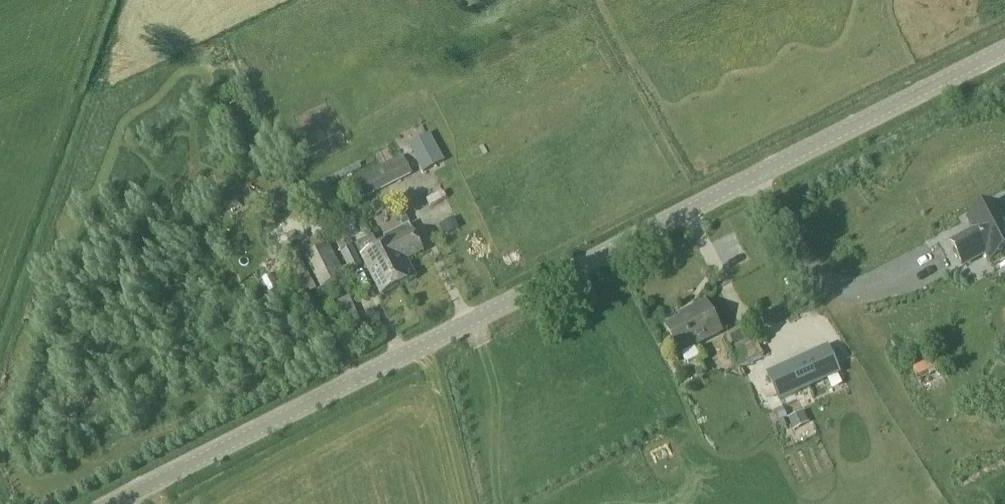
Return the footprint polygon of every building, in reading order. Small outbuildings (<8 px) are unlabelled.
[(435,148),(424,154),(415,159),(423,173),(432,168),(443,162),(435,148)] [(412,176),(402,157),(349,184),(359,203),(412,176)] [(999,203),(970,219),(976,231),(953,243),(965,265),(988,253),(992,261),(1004,255),(1004,215),(999,203)] [(439,227),(444,236),(458,229),(453,220),(439,227)] [(378,249),(398,289),(417,280),(405,255),(421,247),(414,232),(378,249)] [(303,260),(318,291),(346,278),(329,246),(303,260)] [(341,254),(350,271),(362,265),(354,249),(341,254)] [(398,289),(378,249),(362,257),(381,297),(398,289)] [(667,329),(681,355),(722,334),(706,303),(689,312),(691,316),(667,329)] [(732,355),(738,368),(762,357),(756,344),(732,355)] [(915,362),(942,422),(965,412),(939,351),(915,362)] [(833,375),(824,353),(774,375),(784,397),(833,375)] [(802,415),(789,421),(792,428),(805,422),(802,415)]
